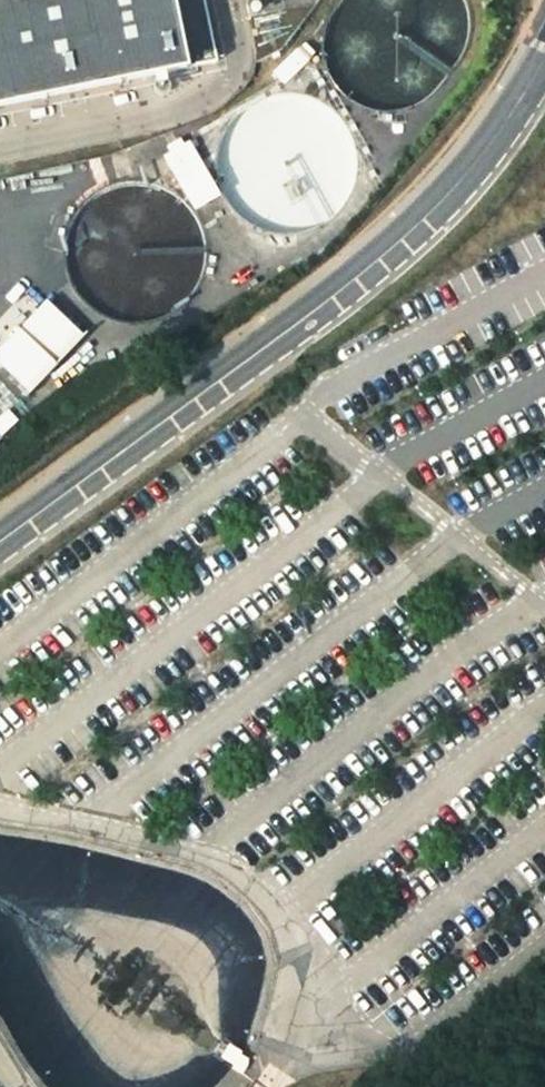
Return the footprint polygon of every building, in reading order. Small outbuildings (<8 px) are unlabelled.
[(218,65),(205,0),(0,0),(0,110),(218,65)] [(182,146),(169,154),(172,159),(165,162),(190,207),(216,192),(191,148),(185,151),(182,146)] [(0,349),(0,363),(29,391),(83,334),(46,300),(0,349)]
